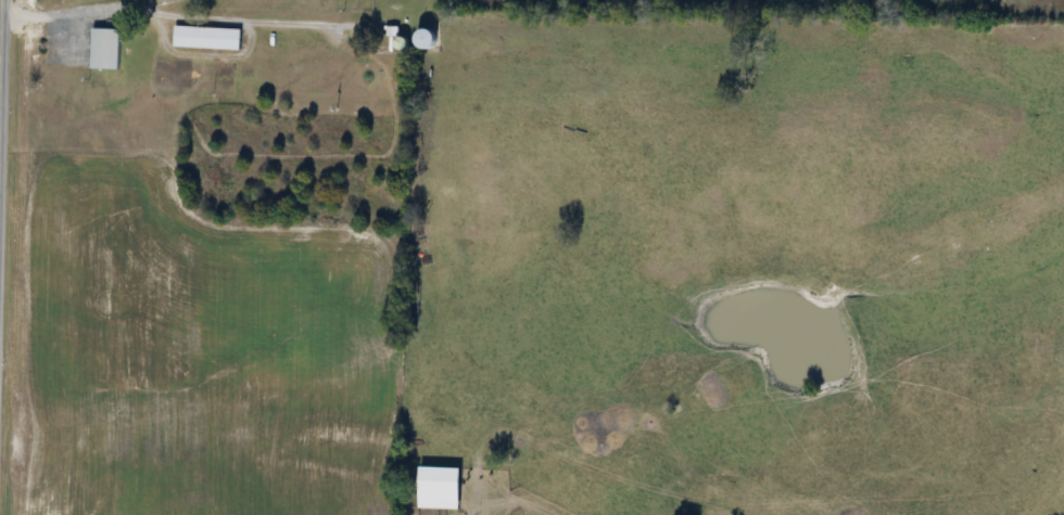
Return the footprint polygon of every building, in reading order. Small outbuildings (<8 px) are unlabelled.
[(175,49),(241,50),(242,29),(175,27),(175,49)] [(93,70),(120,70),(120,29),(93,29),(93,70)] [(437,50),(438,32),(422,31),(421,49),(437,50)] [(421,509),(463,509),(463,467),(421,467),(421,509)]
